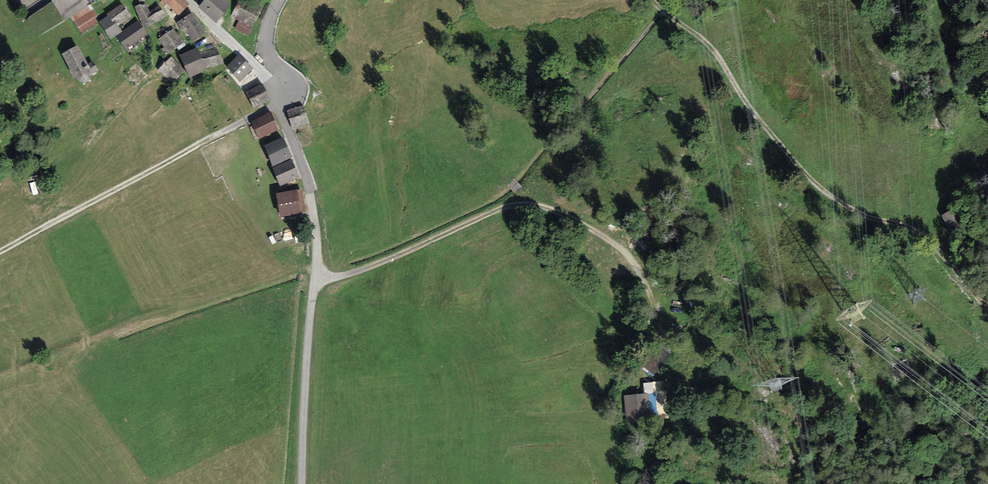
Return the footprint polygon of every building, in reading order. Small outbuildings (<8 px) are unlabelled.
[(84,0),(52,0),(65,21),(71,17),(88,6),(84,0)] [(185,0),(162,0),(160,2),(164,6),(167,4),(179,15),(189,4),(185,0)] [(198,7),(216,22),(232,5),(227,0),(204,0),(198,7)] [(230,15),(239,20),(252,27),(253,27),(262,10),(243,0),(238,0),(230,15)] [(141,3),(134,7),(145,27),(165,17),(160,6),(149,11),(145,4),(142,5),(141,3)] [(122,4),(107,14),(108,16),(112,22),(115,21),(118,26),(131,17),(122,4)] [(90,5),(88,6),(71,17),(81,34),(98,23),(95,18),(98,16),(90,5)] [(192,13),(177,23),(183,32),(186,30),(193,41),(205,33),(192,13)] [(112,22),(108,16),(99,22),(111,39),(122,31),(118,26),(115,21),(112,22)] [(248,36),(252,27),(239,20),(235,29),(248,36)] [(148,35),(138,21),(116,36),(126,50),(148,35)] [(174,28),(158,40),(168,54),(184,42),(174,28)] [(71,51),(62,55),(77,83),(85,84),(90,81),(90,76),(98,72),(93,63),(88,65),(78,47),(71,51)] [(197,47),(180,55),(190,78),(207,71),(206,68),(199,53),(197,47)] [(218,47),(199,53),(206,68),(224,63),(218,47)] [(239,55),(226,67),(240,81),(253,69),(239,55)] [(186,71),(170,56),(158,70),(173,84),(186,71)] [(137,66),(126,75),(135,84),(145,75),(137,66)] [(263,84),(246,92),(254,108),(271,100),(263,84)] [(304,105),(287,110),(293,129),(309,124),(304,105)] [(271,112),(251,121),(259,139),(279,130),(271,112)] [(283,137),(263,145),(272,166),(292,158),(283,137)] [(292,160),(273,168),(280,186),(300,178),(292,160)] [(301,189),(276,193),(280,217),(305,213),(301,189)] [(644,394),(646,421),(669,419),(666,381),(643,383),(644,394)] [(644,394),(623,396),(626,423),(646,421),(644,394)]
